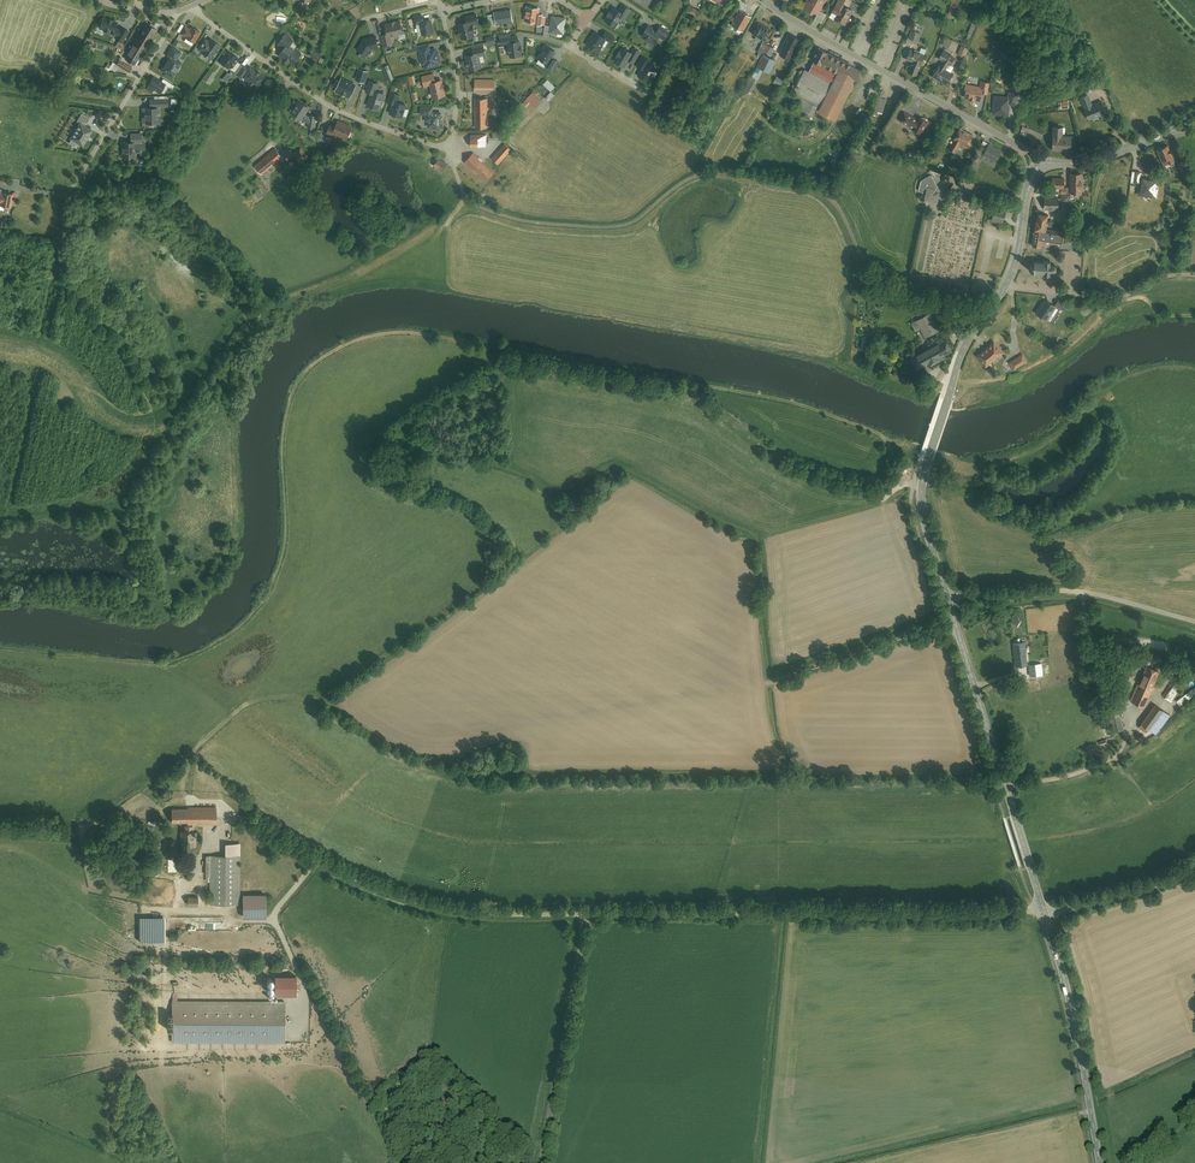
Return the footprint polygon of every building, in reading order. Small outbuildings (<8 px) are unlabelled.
[(278,5),(281,10),(288,5),(285,0),(278,5)] [(818,16),(826,1),(825,0),(808,0),(803,8),(818,16)] [(859,2),(856,0),(844,0),(841,6),(835,3),(832,9),(837,11),(834,16),(845,21),(851,7),(855,10),(859,2)] [(701,10),(692,4),(687,11),(697,17),(701,10)] [(624,12),(614,5),(604,21),(614,28),(624,12)] [(541,8),(526,6),(524,20),(539,21),(541,8)] [(751,16),(740,10),(732,25),(743,31),(751,16)] [(816,22),(822,25),(827,15),(821,12),(816,22)] [(459,24),(463,39),(475,35),(475,32),(477,32),(475,24),(481,23),(479,14),(466,17),(467,22),(459,24)] [(420,25),(423,37),(436,33),(433,18),(427,20),(426,15),(414,17),(416,26),(420,25)] [(103,16),(99,30),(115,34),(115,33),(118,34),(115,39),(123,44),(131,30),(124,25),(122,27),(117,26),(119,20),(103,16)] [(566,18),(551,16),(549,30),(564,32),(566,18)] [(156,25),(146,19),(128,50),(138,56),(156,25)] [(386,23),(389,35),(383,36),(385,47),(394,44),(392,37),(407,34),(403,19),(386,23)] [(771,29),(758,21),(752,32),(765,40),(771,29)] [(187,24),(181,34),(195,43),(202,32),(187,24)] [(671,31),(658,24),(655,30),(646,25),(640,36),(648,41),(647,42),(654,46),(660,36),(666,40),(671,31)] [(924,31),(916,28),(913,36),(920,39),(924,31)] [(594,29),(585,45),(596,52),(605,37),(594,29)] [(799,37),(788,32),(779,51),(789,56),(799,37)] [(357,49),(368,56),(372,50),(374,49),(380,47),(377,33),(364,35),(357,49)] [(515,42),(514,34),(498,37),(500,45),(507,44),(509,58),(523,56),(520,42),(515,42)] [(992,36),(990,45),(997,46),(999,37),(992,36)] [(284,47),(279,55),(294,63),(300,53),(286,44),(287,41),(281,37),(278,43),(284,47)] [(205,38),(197,49),(202,52),(201,54),(211,60),(212,58),(214,59),(221,48),(205,38)] [(965,43),(959,51),(964,54),(969,46),(965,43)] [(420,48),(425,70),(441,66),(436,44),(420,48)] [(632,60),(639,49),(631,44),(628,49),(620,45),(611,60),(620,65),(626,57),(632,60)] [(555,51),(544,45),(538,58),(549,63),(555,51)] [(466,56),(470,71),(483,68),(482,63),(483,63),(482,57),(487,55),(485,46),(473,49),(474,54),(466,56)] [(172,47),(169,53),(178,58),(181,53),(172,47)] [(862,71),(818,47),(811,59),(815,61),(810,70),(806,68),(794,90),(821,104),(818,110),(834,119),(856,78),(857,79),(862,71)] [(315,49),(311,56),(319,61),(323,55),(315,49)] [(936,57),(941,60),(931,76),(944,84),(951,72),(946,69),(954,57),(941,49),(936,57)] [(911,69),(919,72),(926,56),(912,50),(908,58),(915,61),(911,69)] [(228,51),(220,63),(230,71),(239,59),(228,51)] [(650,56),(642,51),(636,63),(642,66),(636,77),(649,84),(658,68),(647,62),(650,56)] [(765,54),(758,66),(769,73),(776,60),(765,54)] [(168,58),(161,70),(173,78),(181,66),(168,58)] [(130,65),(120,59),(118,62),(128,68),(130,65)] [(113,63),(109,69),(116,72),(119,66),(113,63)] [(244,65),(237,75),(242,78),(249,68),(244,65)] [(251,67),(243,78),(246,80),(257,87),(264,76),(251,67)] [(360,69),(356,81),(365,84),(369,72),(360,69)] [(435,73),(422,76),(424,87),(431,86),(434,99),(446,96),(445,92),(448,91),(446,84),(444,84),(443,80),(437,82),(435,73)] [(757,80),(748,75),(742,87),(751,92),(757,80)] [(154,77),(146,89),(153,94),(154,91),(159,94),(165,84),(154,77)] [(341,79),(335,92),(351,98),(356,86),(341,79)] [(513,102),(512,80),(495,81),(496,96),(501,95),(501,103),(513,102)] [(966,84),(964,97),(980,100),(982,93),(988,94),(990,81),(980,80),(979,86),(966,84)] [(369,81),(365,91),(371,94),(375,84),(369,81)] [(897,87),(890,83),(884,94),(891,98),(897,87)] [(883,95),(884,87),(871,85),(870,95),(876,97),(874,110),(882,112),(885,95),(883,95)] [(376,87),(369,105),(379,109),(386,91),(376,87)] [(1009,95),(995,93),(993,113),(1008,115),(1010,103),(1017,104),(1018,92),(1009,91),(1009,95)] [(1087,92),(1078,96),(1087,119),(1106,111),(1102,101),(1092,105),(1087,92)] [(160,124),(160,109),(168,110),(168,97),(154,97),(154,109),(143,109),(143,124),(160,124)] [(485,97),(474,97),(474,126),(485,126),(485,97)] [(395,99),(390,114),(400,118),(403,111),(406,112),(409,104),(395,99)] [(805,101),(798,115),(810,121),(817,106),(805,101)] [(317,117),(310,115),(310,116),(306,113),(309,109),(300,102),(292,114),(301,120),(302,118),(309,123),(307,128),(314,130),(317,117)] [(440,111),(426,111),(426,128),(440,128),(440,111)] [(912,128),(920,133),(928,120),(919,115),(917,118),(904,111),(900,119),(913,127),(912,128)] [(81,113),(78,121),(87,126),(91,118),(81,113)] [(352,128),(337,123),(334,131),(328,129),(326,135),(333,138),(335,133),(348,138),(352,128)] [(79,124),(70,139),(84,147),(93,131),(79,124)] [(1061,125),(1051,125),(1051,148),(1059,148),(1059,150),(1070,150),(1070,146),(1068,146),(1068,141),(1070,141),(1070,135),(1061,135),(1061,125)] [(1023,126),(1020,135),(1026,138),(1030,129),(1023,126)] [(975,136),(957,128),(948,148),(956,152),(960,143),(969,148),(975,136)] [(483,133),(468,133),(467,142),(479,142),(479,138),(483,138),(483,133)] [(133,140),(122,140),(123,158),(137,157),(136,144),(143,144),(142,134),(133,134),(133,140)] [(510,146),(503,140),(491,155),(498,161),(510,146)] [(882,141),(875,145),(878,151),(885,148),(882,141)] [(985,150),(979,147),(972,163),(978,166),(983,156),(995,162),(1001,151),(988,144),(985,150)] [(1169,144),(1156,148),(1162,166),(1175,161),(1169,144)] [(282,158),(275,149),(255,165),(262,174),(282,158)] [(909,149),(908,156),(916,158),(917,151),(909,149)] [(303,151),(298,155),(305,163),(310,159),(303,151)] [(470,151),(463,160),(484,178),(489,172),(480,164),(482,162),(470,151)] [(445,163),(439,158),(435,163),(441,168),(445,163)] [(297,165),(294,161),(286,167),(289,171),(297,165)] [(1081,197),(1081,172),(1069,172),(1069,186),(1061,186),(1061,202),(1069,202),(1069,196),(1081,197)] [(927,201),(936,198),(941,193),(939,188),(931,176),(921,181),(919,184),(918,191),(926,193),(924,200),(927,201)] [(1060,176),(1049,176),(1049,185),(1060,185),(1060,176)] [(1154,179),(1139,176),(1137,190),(1151,193),(1154,179)] [(265,193),(260,187),(254,192),(259,197),(265,193)] [(15,191),(0,189),(0,201),(2,201),(1,208),(13,209),(15,191)] [(1058,196),(1045,195),(1045,204),(1049,204),(1049,212),(1058,212),(1058,196)] [(991,219),(1002,222),(1006,207),(995,204),(991,219)] [(1047,216),(1037,214),(1032,244),(1041,246),(1042,240),(1061,243),(1063,231),(1045,228),(1047,216)] [(1078,236),(1077,248),(1084,248),(1085,236),(1078,236)] [(1050,260),(1034,260),(1031,264),(1029,264),(1029,269),(1033,270),(1033,273),(1043,273),(1043,274),(1050,273),(1050,271),(1053,270),(1056,269),(1056,266),(1055,264),(1053,264),(1052,263),(1050,262),(1050,260)] [(988,281),(989,274),(982,272),(981,279),(988,281)] [(1053,303),(1044,296),(1034,310),(1048,320),(1058,307),(1064,312),(1069,306),(1058,297),(1053,303)] [(926,311),(914,318),(923,334),(935,328),(926,311)] [(863,336),(870,336),(871,324),(864,323),(863,336)] [(945,338),(911,357),(918,369),(952,350),(945,338)] [(977,355),(986,366),(1003,351),(993,340),(977,355)] [(1008,359),(1012,366),(1025,359),(1022,352),(1008,359)] [(1023,638),(1008,639),(1010,663),(1025,662),(1023,638)] [(1151,659),(1153,665),(1163,661),(1161,655),(1151,659)] [(1042,662),(1029,664),(1030,675),(1044,673),(1042,662)] [(1157,671),(1144,666),(1131,698),(1143,703),(1157,671)] [(1177,676),(1173,673),(1159,694),(1163,697),(1177,676)] [(1184,711),(1194,703),(1194,692),(1179,703),(1184,711)] [(1155,704),(1142,722),(1139,720),(1135,726),(1143,732),(1146,728),(1154,735),(1169,715),(1155,704)] [(1114,706),(1105,708),(1109,731),(1118,729),(1114,706)] [(215,820),(215,805),(170,806),(170,820),(180,819),(180,828),(178,828),(179,844),(192,844),(191,820),(215,820)] [(204,873),(207,873),(208,901),(242,901),(241,854),(207,855),(203,855),(204,873)] [(167,916),(149,916),(149,942),(167,941),(167,916)] [(172,998),(171,998),(171,1040),(284,1041),(284,998),(177,997),(177,991),(172,991),(172,998)]
